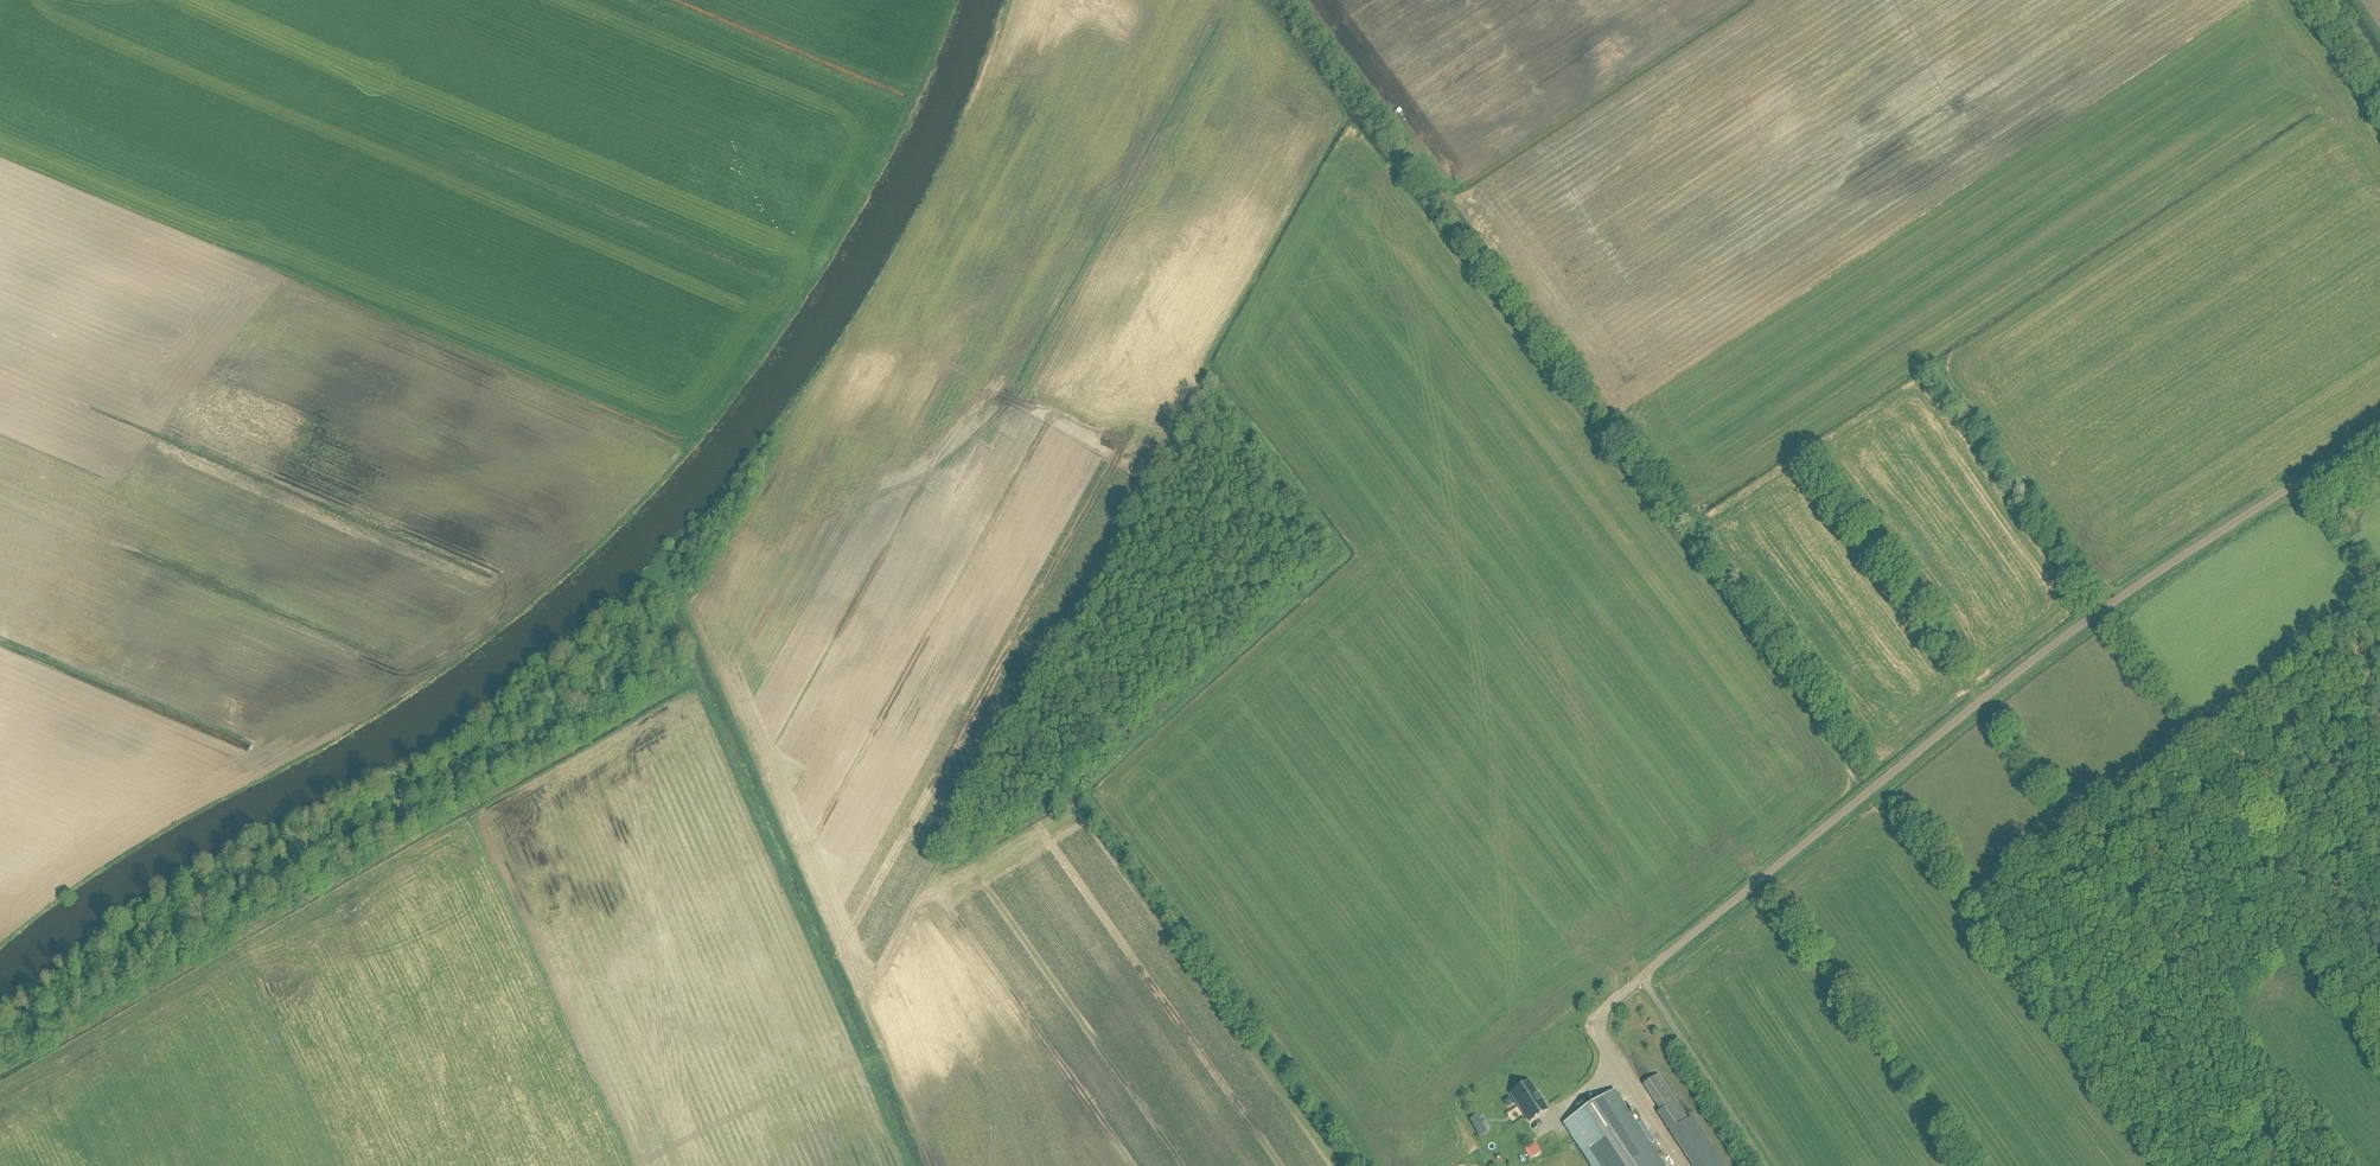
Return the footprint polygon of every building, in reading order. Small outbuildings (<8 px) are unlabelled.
[(1664,896),(1655,906),(1662,913),(1666,908),(1672,913),(1677,908),(1664,896)] [(1654,910),(1643,913),(1646,922),(1657,919),(1654,910)] [(1657,1114),(1692,1165),(1723,1165),(1691,1118),(1687,1121),(1657,1076),(1643,1085),(1661,1112),(1657,1114)] [(1511,1095),(1529,1123),(1547,1111),(1529,1083),(1511,1095)] [(1592,1165),(1662,1165),(1614,1092),(1564,1124),(1592,1165)] [(1524,1151),(1526,1154),(1530,1160),(1541,1153),(1535,1144),(1532,1146),(1524,1151)]
